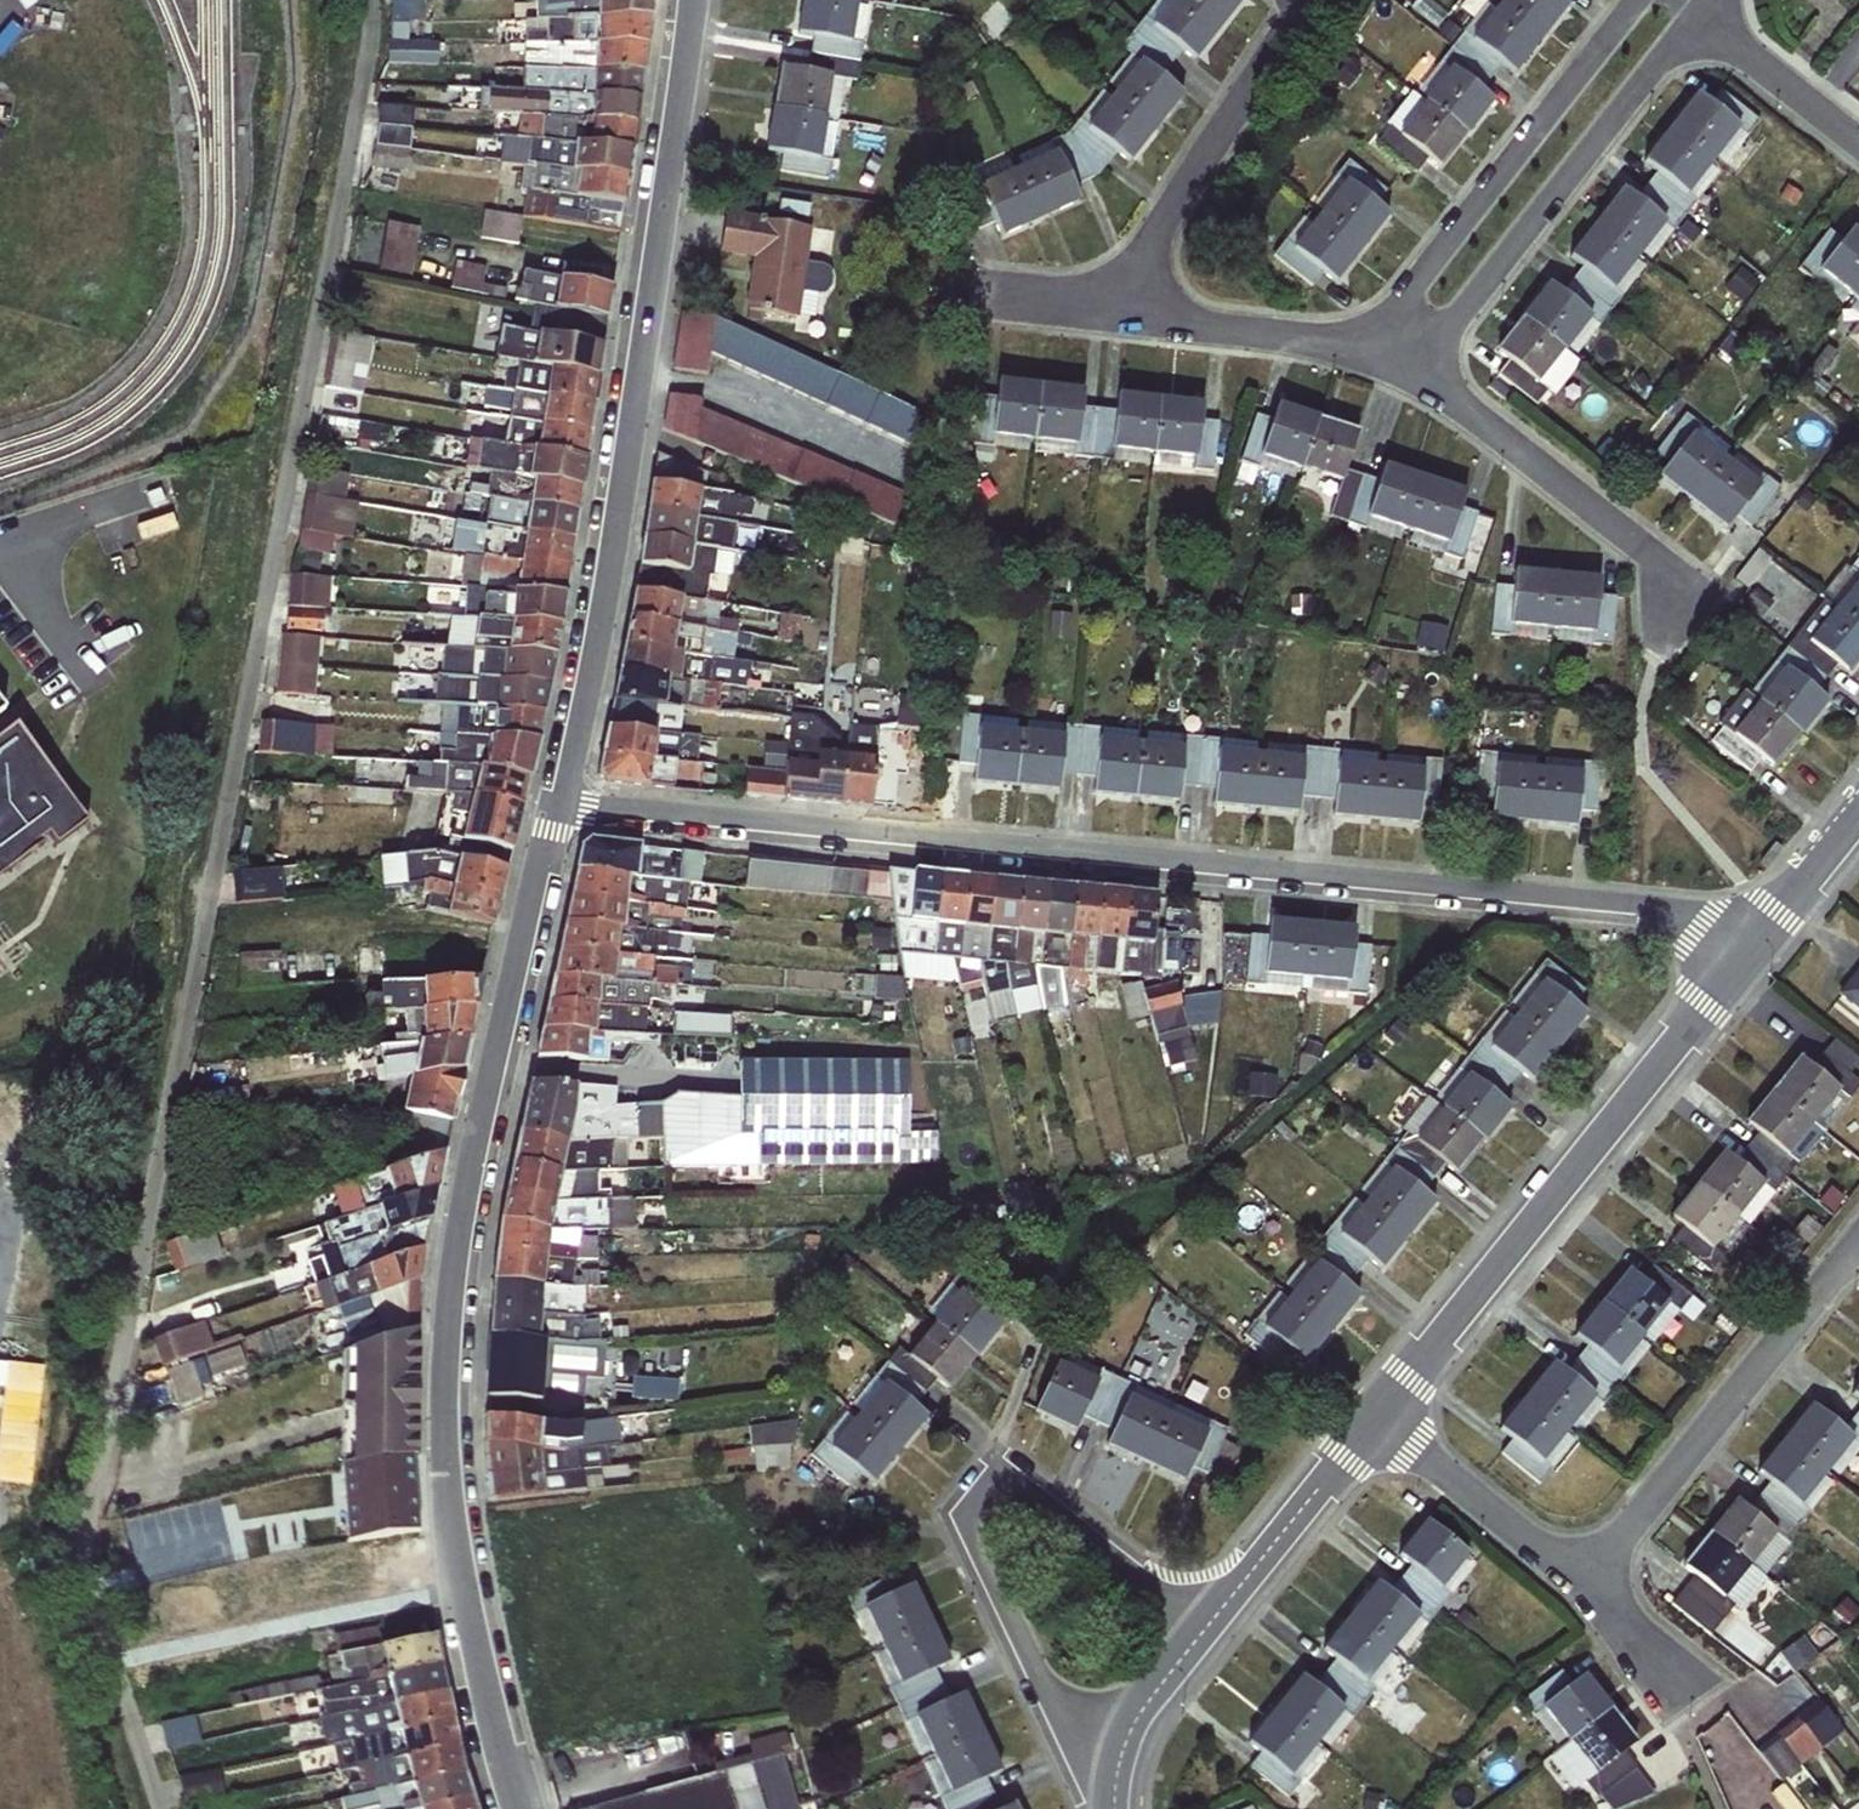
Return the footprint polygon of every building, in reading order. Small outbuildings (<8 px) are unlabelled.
[(530,20),(648,18),(650,0),(526,0),(526,3),(529,2),(530,20)] [(858,60),(859,41),(848,43),(854,0),(801,0),(796,35),(811,37),(809,52),(858,60)] [(1170,62),(1179,49),(1193,60),(1219,27),(1184,0),(1155,0),(1129,32),(1170,62)] [(1219,27),(1240,0),(1184,0),(1219,27)] [(1486,1),(1538,42),(1564,9),(1552,0),(1486,0),(1486,1)] [(1450,46),(1488,78),(1499,64),(1513,75),(1538,42),(1486,1),(1450,46)] [(522,20),(522,44),(646,46),(648,18),(530,20),(522,20)] [(1161,78),(1170,62),(1129,32),(1118,48),(1138,62),(1114,94),(1155,130),(1181,97),(1161,78)] [(522,44),(521,68),(642,74),(646,46),(522,44)] [(1478,91),(1488,78),(1450,46),(1413,93),(1465,134),(1491,101),(1478,91)] [(858,60),(809,52),(807,72),(777,66),(772,107),(836,120),(843,79),(855,80),(858,60)] [(521,68),(517,90),(638,98),(642,74),(521,68)] [(1065,135),(1097,176),(1116,152),(1129,163),(1155,130),(1114,94),(1103,86),(1065,135)] [(477,113),(516,115),(634,126),(638,98),(517,90),(479,88),(477,113)] [(1669,127),(1712,161),(1736,130),(1747,135),(1758,120),(1720,88),(1708,102),(1695,93),(1669,127)] [(1377,138),(1416,169),(1426,156),(1440,167),(1465,134),(1413,93),(1377,138)] [(380,144),(413,145),(415,103),(382,101),(380,144)] [(836,120),(772,107),(763,151),(779,153),(777,173),(827,179),(836,120)] [(516,115),(513,138),(631,151),(634,126),(516,115)] [(1644,183),(1684,215),(1720,167),(1712,161),(1669,127),(1642,162),(1653,171),(1644,183)] [(1070,187),(1097,176),(1065,135),(1048,143),(1053,154),(1016,171),(1039,219),(1077,203),(1070,187)] [(499,158),(522,163),(627,178),(631,151),(513,138),(502,137),(499,158)] [(959,182),(979,227),(994,221),(1001,236),(1039,219),(1016,171),(1007,155),(959,182)] [(519,189),(528,192),(623,205),(627,178),(522,163),(519,189)] [(1373,206),(1383,194),(1344,163),(1308,209),(1360,250),(1386,217),(1373,206)] [(1594,223),(1646,265),(1684,215),(1644,183),(1633,197),(1621,188),(1594,223)] [(619,232),(623,205),(528,192),(521,216),(619,232)] [(1272,254),(1311,284),(1321,272),(1335,283),(1360,250),(1308,209),(1272,254)] [(724,211),(718,254),(750,258),(744,311),(797,319),(798,316),(814,318),(817,296),(824,294),(831,286),(829,268),(806,260),(810,228),(724,211)] [(415,273),(426,224),(392,217),(381,266),(415,273)] [(1572,277),(1610,310),(1619,296),(1625,299),(1649,268),(1646,265),(1594,223),(1568,257),(1579,266),(1572,277)] [(1858,286),(1858,234),(1851,227),(1840,240),(1827,230),(1796,269),(1812,281),(1819,271),(1851,297),(1858,286)] [(456,287),(487,290),(490,261),(459,258),(456,287)] [(535,306),(605,319),(610,288),(519,271),(517,286),(512,285),(510,301),(535,306)] [(1520,317),(1577,362),(1602,327),(1600,324),(1610,310),(1572,277),(1560,291),(1548,283),(1520,317)] [(1851,297),(1842,309),(1858,322),(1858,286),(1851,297)] [(605,319),(535,306),(529,333),(601,346),(605,319)] [(708,354),(824,406),(839,375),(713,317),(679,312),(671,368),(705,374),(708,354)] [(1577,362),(1520,317),(1492,351),(1504,360),(1495,375),(1535,405),(1548,391),(1554,394),(1577,362)] [(601,346),(529,333),(499,327),(494,359),(597,376),(601,346)] [(369,388),(376,334),(339,330),(333,384),(369,388)] [(597,376),(494,359),(493,371),(503,374),(500,390),(593,404),(597,376)] [(593,404),(500,390),(460,382),(457,397),(465,399),(463,411),(493,417),(588,431),(593,404)] [(998,401),(982,399),(977,448),(1035,454),(1041,387),(1000,383),(998,401)] [(1093,459),(1098,410),(1081,408),(1083,391),(1041,387),(1035,454),(1093,459)] [(661,430),(893,525),(905,493),(699,409),(700,399),(667,393),(661,430)] [(1115,412),(1098,410),(1093,459),(1152,465),(1158,398),(1117,394),(1115,412)] [(1209,470),(1214,421),(1198,419),(1200,402),(1158,398),(1152,465),(1209,470)] [(1297,469),(1318,418),(1277,404),(1271,420),(1254,415),(1238,462),(1257,468),(1261,457),(1297,469)] [(1701,425),(1684,412),(1653,452),(1668,464),(1701,425)] [(588,431),(493,417),(493,424),(507,427),(502,445),(584,458),(588,431)] [(1318,418),(1297,469),(1338,483),(1327,517),(1346,523),(1361,475),(1345,469),(1358,432),(1318,418)] [(584,458),(502,445),(480,442),(475,470),(490,473),(580,488),(584,458)] [(1735,446),(1691,504),(1724,530),(1735,517),(1749,527),(1779,488),(1766,477),(1768,473),(1735,446)] [(655,453),(646,510),(737,521),(739,516),(749,518),(752,499),(742,496),(704,489),(705,473),(655,453)] [(1405,530),(1424,478),(1383,465),(1378,480),(1361,475),(1346,523),(1364,529),(1368,518),(1405,530)] [(320,469),(304,545),(333,551),(337,532),(356,536),(364,497),(349,494),(352,476),(320,469)] [(580,488),(490,473),(488,498),(576,513),(580,488)] [(1424,478),(1405,530),(1402,540),(1460,560),(1476,512),(1460,507),(1465,492),(1424,478)] [(576,513),(488,498),(484,525),(573,540),(576,513)] [(646,510),(642,537),(716,553),(745,554),(750,525),(737,521),(646,510)] [(573,540),(484,525),(453,520),(448,549),(467,553),(568,570),(573,540)] [(642,537),(634,592),(714,603),(716,553),(642,537)] [(568,570),(467,553),(460,587),(464,586),(565,595),(568,570)] [(1858,629),(1858,553),(1848,568),(1858,576),(1833,610),(1858,629)] [(1488,634),(1549,640),(1555,575),(1513,570),(1512,589),(1493,587),(1488,634)] [(332,603),(334,573),(305,571),(304,602),(332,603)] [(1613,647),(1618,598),(1597,596),(1599,579),(1555,575),(1549,640),(1613,647)] [(565,595),(464,586),(461,617),(560,624),(565,595)] [(631,590),(626,617),(735,635),(737,623),(717,619),(720,605),(714,603),(634,592),(631,590)] [(287,627),(322,628),(323,605),(288,604),(287,627)] [(1833,610),(1809,640),(1796,632),(1784,646),(1824,677),(1834,664),(1847,675),(1858,659),(1858,629),(1833,610)] [(560,624),(461,617),(445,615),(442,646),(479,651),(556,656),(560,624)] [(626,617),(621,645),(731,659),(735,635),(626,617)] [(278,688),(317,692),(324,633),(284,629),(278,688)] [(621,645),(616,674),(720,686),(759,690),(760,683),(748,680),(751,663),(731,659),(621,645)] [(1753,698),(1799,733),(1825,699),(1814,690),(1824,677),(1784,646),(1773,662),(1778,665),(1753,698)] [(477,681),(548,688),(556,656),(479,651),(477,681)] [(616,674),(611,701),(684,710),(717,712),(720,686),(616,674)] [(548,688),(477,681),(473,710),(542,713),(548,688)] [(750,755),(746,789),(875,804),(884,723),(899,725),(903,690),(856,684),(851,722),(794,716),(789,760),(750,755)] [(1799,733),(1753,698),(1748,692),(1709,741),(1746,771),(1758,758),(1771,768),(1799,733)] [(611,701),(606,726),(681,733),(684,710),(611,701)] [(542,713),(473,710),(454,708),(451,736),(535,741),(542,713)] [(957,716),(953,765),(974,767),(972,783),(1016,787),(1022,721),(957,716)] [(272,719),(271,749),(334,751),(335,721),(272,719)] [(1082,727),(1022,721),(1016,787),(1058,791),(1059,772),(1078,773),(1082,727)] [(606,726),(600,755),(697,763),(699,736),(681,733),(606,726)] [(1082,727),(1078,773),(1093,777),(1091,793),(1135,797),(1141,731),(1082,727)] [(49,848),(46,844),(52,839),(60,849),(91,825),(20,730),(0,744),(0,884),(49,848)] [(1200,739),(1141,731),(1135,797),(1177,801),(1179,782),(1197,786),(1200,739)] [(482,768),(526,780),(535,741),(451,736),(451,751),(439,751),(437,763),(482,768)] [(1200,739),(1197,786),(1212,789),(1211,806),(1254,810),(1260,744),(1200,739)] [(1320,748),(1260,744),(1254,810),(1296,813),(1298,794),(1316,796),(1320,748)] [(1320,748),(1316,796),(1332,799),(1330,816),(1374,820),(1380,754),(1320,748)] [(1478,752),(1474,800),(1490,801),(1488,819),(1532,823),(1537,757),(1478,752)] [(1440,759),(1380,754),(1374,820),(1416,823),(1417,804),(1436,806),(1440,759)] [(716,765),(697,763),(600,755),(597,775),(602,782),(698,792),(699,783),(714,784),(716,765)] [(1598,762),(1537,757),(1532,823),(1574,827),(1575,807),(1594,809),(1598,762)] [(482,768),(437,763),(428,762),(427,778),(266,768),(264,782),(470,795),(520,806),(526,780),(482,768)] [(520,806),(470,795),(459,840),(464,842),(461,858),(506,869),(520,806)] [(580,848),(576,870),(687,883),(699,885),(702,853),(589,840),(580,848)] [(506,869),(461,858),(434,851),(383,858),(386,886),(421,882),(499,898),(506,869)] [(900,977),(929,979),(939,874),(745,855),(742,888),(827,896),(828,894),(891,901),(900,977)] [(684,907),(687,883),(576,870),(570,895),(684,907)] [(966,877),(939,874),(929,979),(956,982),(966,877)] [(992,879),(966,877),(956,982),(959,993),(981,988),(992,879)] [(990,1023),(1016,1018),(1004,964),(1012,964),(1019,882),(992,879),(981,988),(990,1023)] [(499,898),(421,882),(420,893),(429,893),(426,910),(493,925),(499,898)] [(1047,885),(1019,882),(1012,964),(1004,964),(1016,1018),(1041,1011),(1032,967),(1040,968),(1047,885)] [(1072,887),(1047,885),(1040,968),(1066,972),(1072,887)] [(1086,974),(1093,974),(1099,890),(1072,887),(1066,972),(1066,987),(1085,990),(1086,974)] [(1131,893),(1099,890),(1093,974),(1110,973),(1111,967),(1119,969),(1131,893)] [(1164,896),(1131,893),(1119,969),(1118,975),(1158,979),(1164,896)] [(682,933),(684,907),(570,895),(564,922),(682,933)] [(1241,983),(1302,989),(1308,923),(1266,919),(1265,938),(1246,936),(1241,983)] [(681,949),(682,933),(564,922),(557,950),(656,957),(656,948),(681,949)] [(1366,996),(1371,947),(1350,944),(1352,928),(1308,923),(1302,989),(1366,996)] [(654,966),(656,957),(557,950),(553,977),(687,988),(690,970),(654,966)] [(1518,1017),(1559,1048),(1585,1012),(1573,1003),(1585,988),(1545,958),(1533,975),(1544,983),(1518,1017)] [(1836,993),(1858,1012),(1858,965),(1836,993)] [(1132,1017),(1154,1011),(1169,1066),(1201,1057),(1178,975),(1125,990),(1132,1017)] [(689,1003),(687,988),(553,977),(547,1002),(645,1008),(649,1009),(649,1000),(689,1003)] [(400,1014),(473,1008),(480,979),(421,980),(420,982),(379,983),(380,993),(363,994),(363,1015),(400,1014)] [(1187,992),(1191,1023),(1226,1020),(1222,988),(1187,992)] [(645,1018),(645,1008),(547,1002),(540,1031),(588,1034),(730,1039),(731,1017),(673,1012),(673,1019),(645,1018)] [(420,1043),(468,1039),(473,1008),(400,1014),(403,1036),(420,1035),(420,1043)] [(1559,1048),(1518,1017),(1493,1047),(1481,1038),(1469,1053),(1508,1084),(1518,1071),(1531,1081),(1559,1048)] [(587,1060),(588,1034),(540,1031),(534,1057),(587,1060)] [(409,1077),(461,1071),(468,1039),(420,1043),(378,1047),(383,1081),(409,1077)] [(1822,1130),(1858,1082),(1849,1074),(1858,1062),(1858,1060),(1831,1039),(1810,1065),(1797,1055),(1770,1091),(1822,1130)] [(1438,1105),(1483,1140),(1510,1106),(1498,1097),(1508,1084),(1469,1053),(1457,1069),(1463,1072),(1438,1105)] [(529,1081),(518,1132),(566,1142),(627,1140),(660,1139),(660,1169),(938,1163),(937,1135),(908,1134),(907,1063),(738,1063),(737,1101),(675,1094),(661,1105),(614,1108),(617,1088),(529,1081)] [(401,1112),(449,1120),(461,1071),(409,1077),(401,1112)] [(1822,1130),(1770,1091),(1743,1125),(1755,1134),(1745,1146),(1784,1178),(1822,1130)] [(1483,1140),(1438,1105),(1432,1099),(1394,1148),(1432,1178),(1443,1165),(1455,1175),(1483,1140)] [(449,1120),(401,1112),(388,1170),(443,1152),(449,1120)] [(518,1132),(512,1161),(560,1171),(628,1169),(627,1140),(566,1142),(518,1132)] [(1695,1184),(1747,1225),(1784,1178),(1745,1146),(1735,1159),(1722,1149),(1695,1184)] [(1355,1198),(1407,1236),(1434,1200),(1422,1191),(1432,1178),(1394,1148),(1355,1198)] [(343,1218),(435,1188),(443,1152),(388,1170),(332,1189),(343,1218)] [(512,1161),(505,1190),(553,1202),(605,1201),(610,1201),(610,1186),(596,1185),(597,1179),(559,1179),(560,1171),(512,1161)] [(1747,1225),(1695,1184),(1668,1218),(1680,1228),(1669,1242),(1710,1273),(1747,1225)] [(321,1254),(428,1219),(435,1188),(343,1218),(321,1225),(328,1243),(318,1244),(321,1254)] [(505,1190),(499,1220),(549,1232),(584,1230),(607,1228),(605,1201),(553,1202),(505,1190)] [(1407,1236),(1355,1198),(1329,1227),(1318,1241),(1357,1272),(1367,1259),(1380,1270),(1407,1236)] [(176,1230),(186,1265),(226,1254),(216,1218),(176,1230)] [(330,1280),(422,1248),(428,1219),(321,1254),(330,1280)] [(499,1220),(495,1249),(574,1262),(597,1261),(597,1238),(584,1236),(584,1230),(549,1232),(499,1220)] [(1288,1296),(1332,1328),(1359,1294),(1347,1285),(1357,1272),(1318,1241),(1306,1257),(1315,1262),(1288,1296)] [(338,1308),(419,1280),(422,1248),(330,1280),(325,1282),(334,1309),(338,1308)] [(495,1249),(491,1280),(587,1288),(614,1287),(614,1270),(574,1271),(574,1262),(495,1249)] [(1599,1304),(1645,1339),(1650,1344),(1689,1295),(1651,1266),(1640,1279),(1627,1269),(1599,1304)] [(934,1323),(974,1356),(1001,1323),(989,1314),(1000,1299),(962,1269),(949,1285),(945,1282),(921,1313),(934,1323)] [(353,1350),(417,1329),(419,1280),(338,1308),(353,1350)] [(491,1280),(489,1308),(584,1316),(583,1309),(586,1308),(587,1288),(491,1280)] [(1332,1328),(1288,1296),(1265,1325),(1255,1320),(1242,1336),(1280,1366),(1291,1353),(1304,1363),(1332,1328)] [(1645,1339),(1599,1304),(1573,1338),(1585,1347),(1575,1360),(1614,1391),(1626,1374),(1620,1371),(1645,1339)] [(583,1323),(584,1316),(489,1308),(487,1336),(568,1344),(599,1341),(597,1321),(583,1323)] [(173,1359),(216,1350),(210,1320),(167,1329),(173,1359)] [(974,1356),(934,1323),(908,1356),(925,1372),(948,1390),(974,1356)] [(417,1329),(353,1350),(341,1355),(339,1466),(417,1466),(417,1329)] [(179,1395),(255,1378),(247,1344),(171,1362),(179,1395)] [(925,1372),(908,1356),(892,1344),(843,1406),(898,1450),(925,1416),(913,1406),(924,1393),(915,1385),(925,1372)] [(1524,1396),(1565,1427),(1590,1397),(1603,1405),(1614,1391),(1575,1360),(1565,1372),(1552,1362),(1524,1396)] [(1075,1431),(1086,1407),(1095,1381),(1057,1364),(1034,1413),(1075,1431)] [(1101,1369),(1095,1381),(1086,1407),(1099,1413),(1095,1424),(1111,1431),(1103,1446),(1106,1447),(1146,1466),(1173,1402),(1101,1369)] [(1849,1394),(1858,1401),(1858,1381),(1849,1394)] [(1565,1427),(1524,1396),(1498,1432),(1510,1441),(1499,1456),(1539,1486),(1551,1469),(1540,1461),(1565,1427)] [(1230,1427),(1173,1402),(1146,1466),(1183,1482),(1190,1467),(1208,1475),(1230,1427)] [(1851,1416),(1841,1428),(1810,1404),(1782,1439),(1835,1480),(1856,1454),(1858,1457),(1858,1421),(1851,1416)] [(898,1450),(843,1406),(818,1437),(821,1440),(808,1455),(848,1487),(858,1474),(871,1484),(898,1450)] [(485,1416),(484,1444),(539,1451),(603,1448),(603,1439),(660,1431),(657,1413),(565,1424),(485,1416)] [(753,1421),(756,1466),(797,1465),(795,1419),(753,1421)] [(1756,1496),(1797,1528),(1835,1480),(1782,1439),(1755,1472),(1767,1482),(1756,1496)] [(609,1466),(603,1448),(539,1451),(484,1444),(487,1476),(541,1474),(600,1468),(609,1466)] [(601,1489),(600,1468),(541,1474),(487,1476),(489,1501),(601,1489)] [(1797,1528),(1756,1496),(1747,1507),(1734,1497),(1706,1532),(1764,1577),(1791,1544),(1787,1541),(1797,1528)] [(1764,1577),(1706,1532),(1679,1566),(1692,1576),(1670,1604),(1709,1635),(1732,1604),(1738,1609),(1764,1577)] [(868,1652),(930,1624),(911,1585),(898,1591),(891,1576),(842,1599),(868,1652)] [(1350,1617),(1390,1649),(1416,1618),(1426,1625),(1439,1608),(1400,1579),(1390,1591),(1377,1581),(1350,1617)] [(1390,1649),(1350,1617),(1323,1650),(1335,1660),(1325,1672),(1364,1704),(1403,1659),(1390,1649)] [(930,1624),(868,1652),(894,1707),(942,1687),(934,1670),(949,1663),(930,1624)] [(316,1691),(440,1666),(434,1635),(378,1647),(325,1656),(329,1674),(226,1695),(229,1707),(316,1691)] [(440,1666),(316,1691),(319,1718),(446,1692),(440,1666)] [(1637,1739),(1588,1669),(1534,1707),(1562,1746),(1552,1753),(1576,1787),(1591,1776),(1615,1808),(1623,1808),(1655,1786),(1627,1746),(1637,1739)] [(1275,1710),(1327,1751),(1364,1704),(1325,1672),(1315,1685),(1302,1675),(1275,1710)] [(942,1687),(894,1707),(920,1761),(982,1733),(963,1694),(949,1701),(942,1687)] [(446,1692),(319,1718),(324,1746),(332,1746),(450,1720),(446,1692)] [(1786,1739),(1807,1762),(1846,1727),(1826,1704),(1786,1739)] [(1327,1751),(1275,1710),(1248,1744),(1260,1754),(1249,1768),(1290,1799),(1327,1751)] [(168,1720),(170,1742),(201,1739),(198,1716),(168,1720)] [(450,1720),(332,1746),(336,1773),(355,1768),(457,1746),(450,1720)] [(813,1801),(796,1805),(783,1756),(790,1752),(783,1732),(747,1742),(750,1755),(712,1766),(713,1774),(590,1808),(815,1808),(813,1801)] [(920,1761),(943,1808),(959,1808),(993,1794),(985,1776),(999,1770),(982,1733),(920,1761)] [(1783,1737),(1764,1751),(1785,1778),(1803,1763),(1783,1737)] [(457,1746),(355,1768),(359,1784),(345,1787),(349,1795),(463,1774),(457,1746)] [(1849,1767),(1842,1771),(1858,1796),(1858,1778),(1849,1767)] [(222,1769),(185,1770),(185,1786),(223,1785),(222,1769)] [(349,1795),(338,1799),(341,1808),(370,1808),(378,1807),(379,1808),(422,1808),(470,1798),(463,1774),(349,1795)] [(959,1808),(1017,1808),(1014,1802),(1000,1808),(993,1794),(959,1808)] [(422,1808),(473,1808),(470,1798),(422,1808)]
